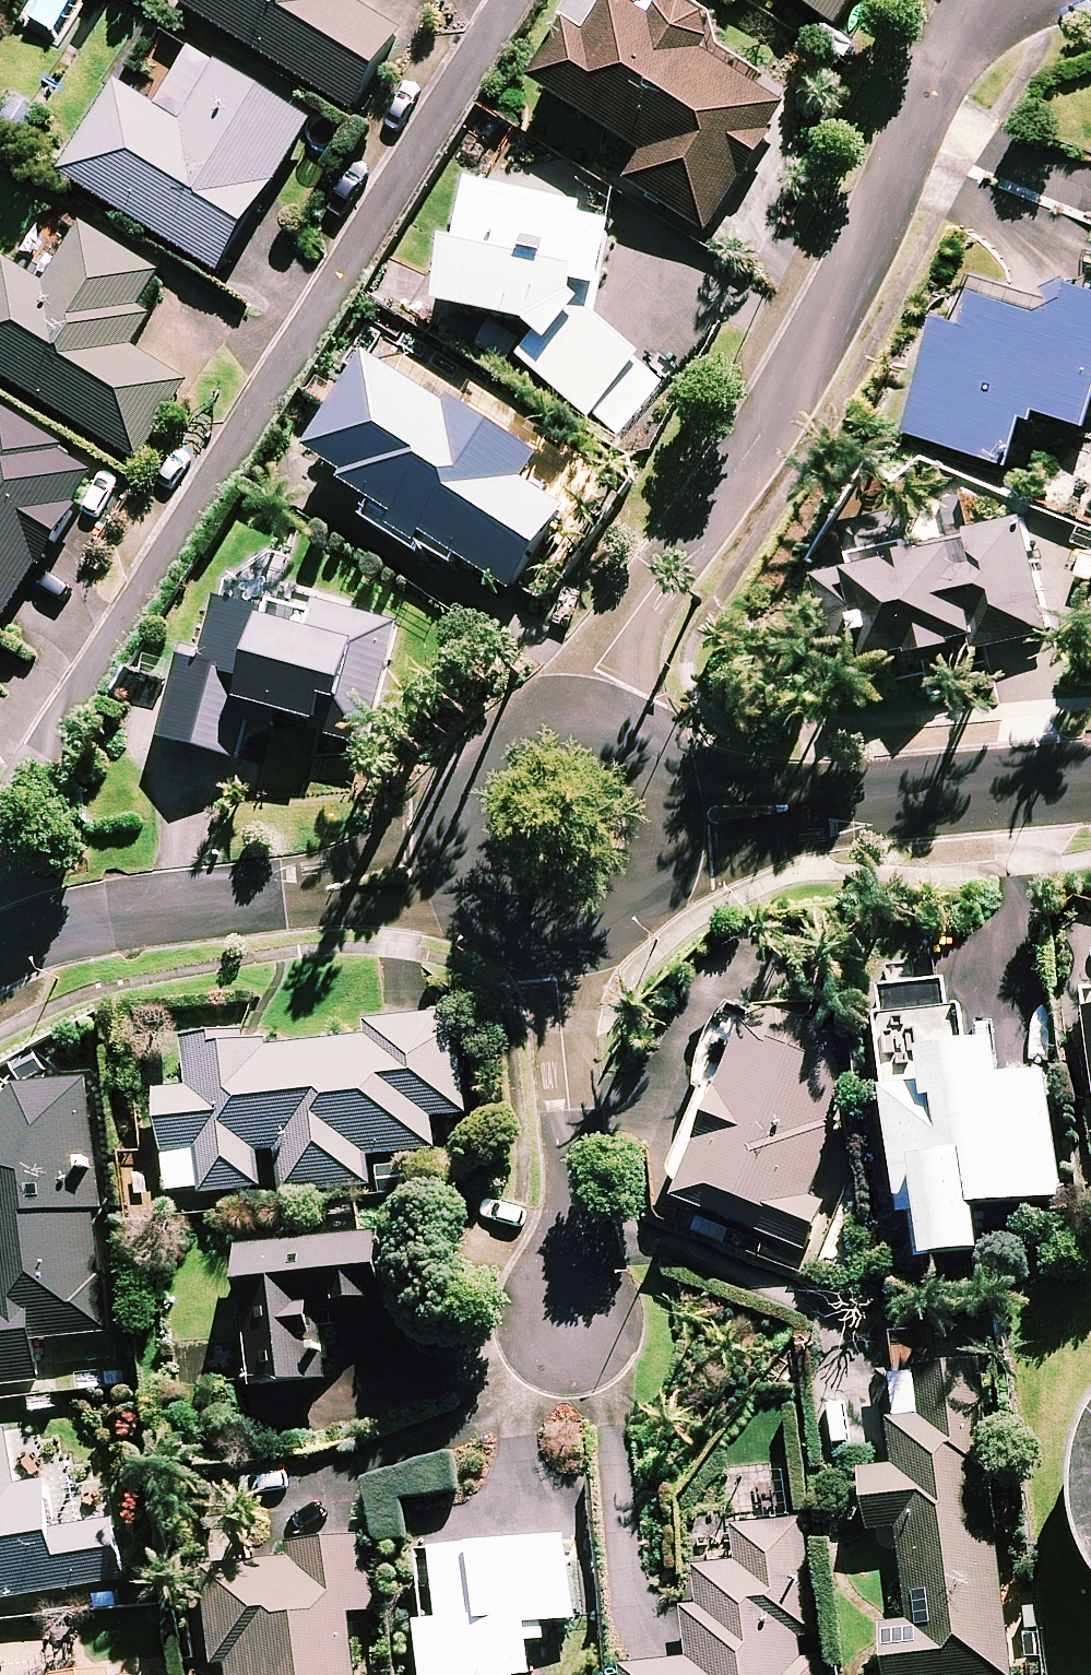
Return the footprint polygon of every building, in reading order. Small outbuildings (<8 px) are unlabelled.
[(355,111),(402,36),(350,3),(352,0),(179,0),(355,111)] [(715,43),(715,20),(684,0),(621,0),(619,3),(614,0),(595,0),(540,86),(647,154),(629,183),(709,234),(790,107),(758,86),(764,74),(715,43)] [(839,25),(854,0),(798,0),(839,25)] [(318,121),(226,62),(185,127),(123,87),(67,175),(222,273),(318,121)] [(535,326),(540,330),(519,357),(614,439),(665,375),(603,319),(620,230),(579,220),(581,204),(476,185),(448,305),(535,326)] [(89,228),(51,287),(14,264),(0,286),(0,372),(141,461),(190,383),(135,347),(153,318),(140,310),(162,274),(89,228)] [(1076,274),(1064,310),(981,283),(971,314),(954,309),(914,429),(1019,463),(1038,403),(1090,420),(1090,279),(1076,274)] [(516,445),(388,364),(332,454),(414,506),(400,528),(423,543),(432,528),(518,582),(561,513),(498,473),(516,445)] [(10,412),(0,427),(0,617),(7,622),(103,471),(10,412)] [(847,518),(856,559),(823,566),(836,631),(892,620),(899,650),(990,631),(992,643),(1053,631),(1031,522),(925,545),(916,503),(847,518)] [(400,626),(329,606),(319,641),(223,614),(210,662),(190,657),(168,737),(240,757),(255,703),(370,735),(400,626)] [(962,1051),(955,983),(885,989),(907,1215),(918,1214),(922,1258),(987,1252),(983,1206),(1065,1198),(1054,1077),(1012,1081),(1009,1047),(962,1051)] [(760,1001),(755,1015),(720,1002),(688,1088),(707,1095),(676,1179),(691,1185),(684,1202),(811,1250),(827,1207),(808,1200),(851,1086),(840,1031),(760,1001)] [(468,1113),(455,1014),(367,1025),(369,1038),(270,1051),(269,1040),(192,1049),(196,1086),(160,1091),(173,1195),(265,1184),(261,1153),(280,1151),(286,1196),(374,1185),(371,1157),(438,1148),(434,1118),(468,1113)] [(80,1079),(17,1086),(0,1111),(0,1387),(44,1382),(39,1341),(108,1333),(80,1079)] [(393,1299),(385,1234),(245,1252),(262,1387),(326,1379),(317,1308),(393,1299)] [(985,1362),(879,1375),(889,1463),(865,1466),(873,1530),(902,1526),(914,1623),(886,1626),(892,1674),(1016,1674),(994,1494),(1001,1493),(985,1362)] [(1085,1440),(1081,1457),(1079,1474),(1079,1491),(1080,1509),(1084,1526),(1089,1542),(1090,1546),(1090,1425),(1085,1440)] [(105,1518),(82,1522),(71,1459),(43,1464),(37,1429),(0,1435),(0,1600),(125,1579),(114,1516),(105,1518)] [(820,1639),(807,1519),(738,1527),(742,1562),(677,1570),(687,1660),(627,1666),(628,1674),(825,1674),(822,1657),(805,1659),(803,1641),(820,1639)] [(372,1536),(292,1544),(294,1559),(211,1568),(221,1663),(233,1662),(234,1674),(360,1674),(353,1612),(379,1609),(372,1536)] [(574,1539),(444,1550),(451,1621),(429,1623),(434,1674),(540,1674),(535,1623),(581,1619),(574,1539)]
